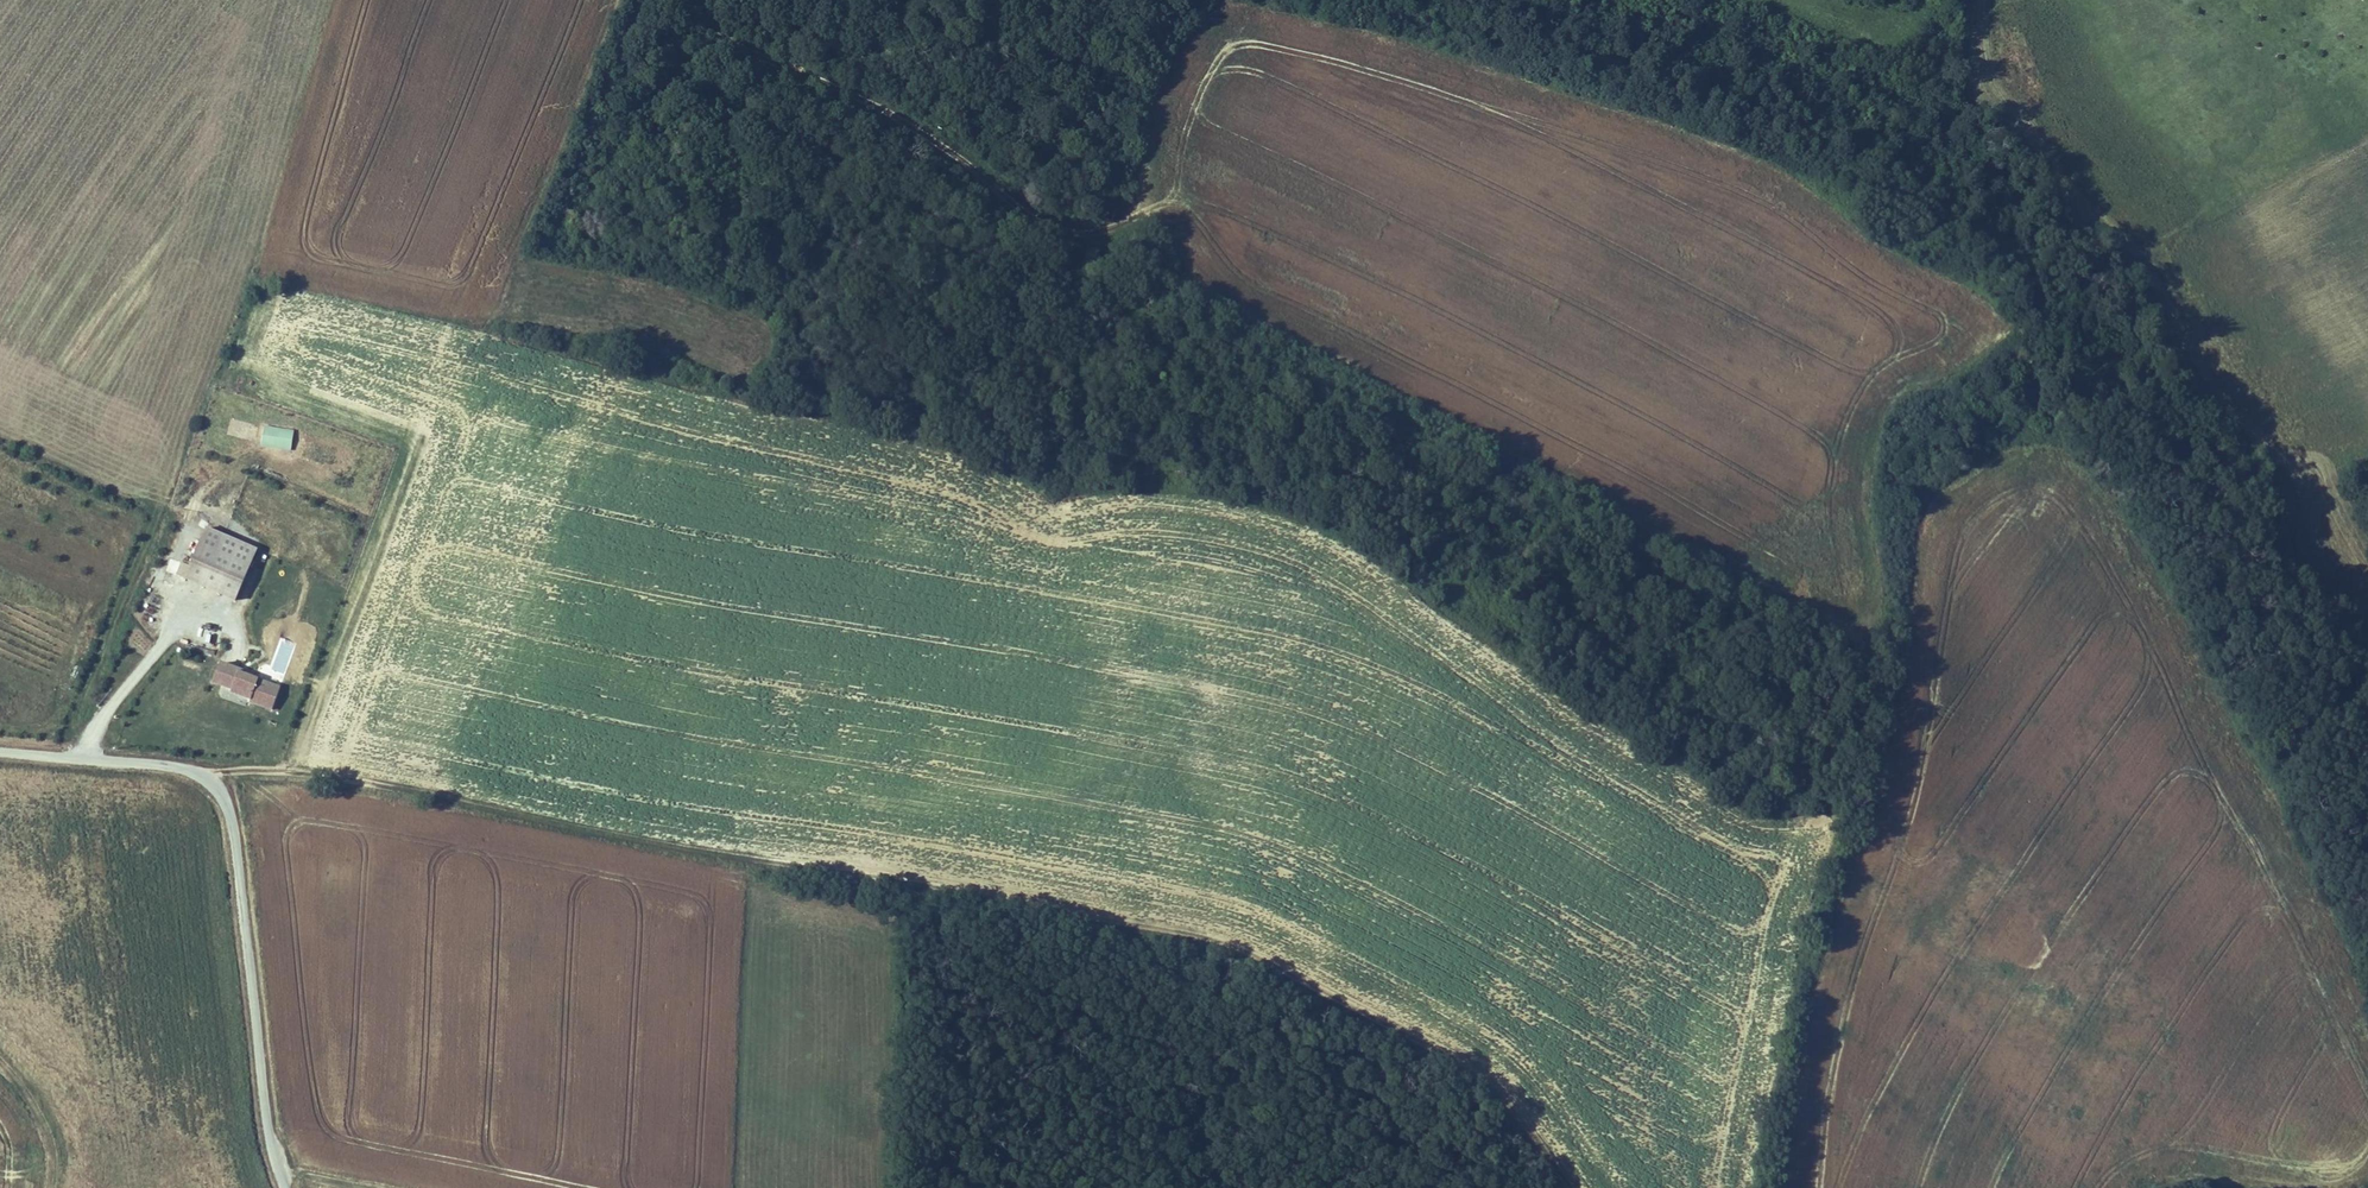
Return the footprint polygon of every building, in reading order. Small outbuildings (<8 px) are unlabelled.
[(257,549),(205,527),(189,566),(183,578),(183,579),(234,602),(257,549)] [(176,575),(183,578),(189,566),(181,562),(176,575)] [(244,670),(220,661),(212,684),(231,691),(230,694),(250,701),(249,704),(271,711),(280,686),(243,673),(244,670)]
